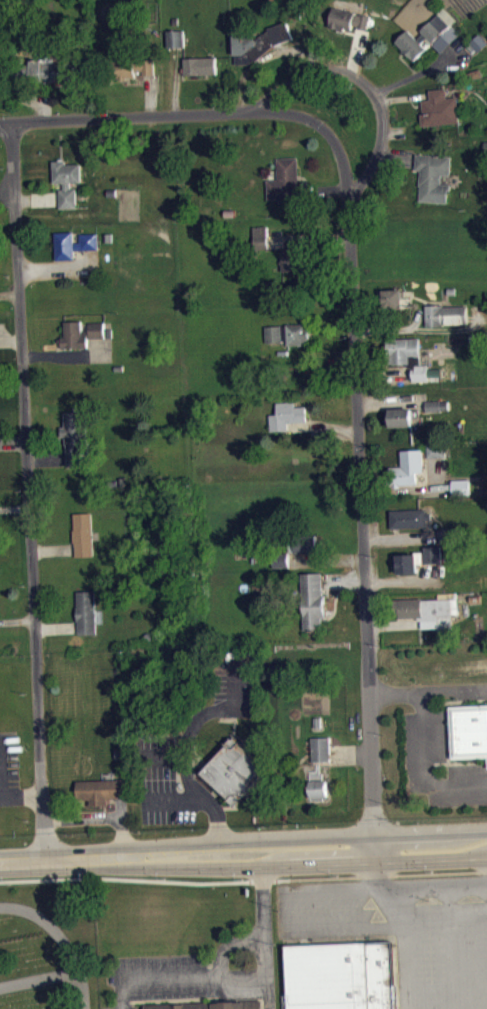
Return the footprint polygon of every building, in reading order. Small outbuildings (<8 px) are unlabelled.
[(328,26),(334,6),(355,11),(354,13),(360,14),(361,13),(370,15),(367,30),(358,27),(357,29),(352,28),(345,27),(344,31),(328,26)] [(394,41),(408,29),(416,38),(422,33),(420,31),(438,13),(449,24),(432,42),(427,37),(421,43),(426,48),(414,60),(394,41)] [(292,37),(285,20),(269,27),(264,33),(263,31),(233,33),(235,64),(248,62),(252,59),(254,60),(273,44),(292,37)] [(166,30),(167,47),(183,47),(183,29),(166,30)] [(71,62),(72,79),(16,82),(16,64),(29,64),(29,59),(40,58),(40,53),(44,54),(45,57),(53,57),(54,62),(71,62)] [(153,73),(152,58),(132,58),(132,55),(114,56),(114,78),(120,78),(120,80),(127,79),(127,77),(135,77),(135,71),(141,71),(141,74),(153,73)] [(184,57),(184,74),(216,74),(215,56),(184,57)] [(420,113),(422,125),(460,121),(457,96),(447,97),(446,88),(429,90),(430,99),(422,99),(423,113),(420,113)] [(414,169),(419,170),(419,185),(420,185),(419,200),(446,202),(447,192),(449,192),(450,183),(441,183),(442,174),(450,175),(451,156),(416,153),(414,169)] [(266,180),(267,198),(278,198),(278,201),(299,200),(296,156),(276,158),(277,179),(266,180)] [(52,160),(53,182),(63,181),(63,188),(58,188),(59,206),(76,205),(75,188),(70,188),(70,182),(80,181),(79,163),(65,164),(65,160),(52,160)] [(253,225),(254,249),(268,248),(267,225),(253,225)] [(54,232),(56,259),(73,259),(73,250),(98,250),(97,233),(79,233),(79,242),(74,242),(73,230),(54,232)] [(281,250),(282,271),(303,271),(303,265),(314,265),(312,248),(281,250)] [(284,257),(283,290),(308,291),(308,281),(303,281),(304,258),(284,257)] [(383,289),(383,309),(405,308),(404,289),(383,289)] [(426,326),(443,326),(443,324),(467,323),(466,305),(443,306),(443,304),(424,305),(426,326)] [(61,347),(60,336),(64,336),(64,321),(80,321),(80,329),(89,329),(88,322),(104,321),(104,336),(87,337),(88,346),(61,347)] [(265,325),(266,342),(288,340),(288,345),(307,344),(307,338),(309,338),(309,329),(306,329),(306,323),(265,325)] [(106,329),(90,330),(90,345),(106,345),(106,329)] [(267,350),(288,349),(287,332),(267,333),(267,350)] [(387,339),(388,363),(410,363),(409,355),(414,355),(416,356),(420,356),(419,337),(387,339)] [(412,373),(413,381),(428,380),(428,363),(416,365),(416,373),(412,373)] [(425,401),(426,412),(441,411),(441,410),(448,409),(448,401),(440,401),(440,400),(425,401)] [(270,414),(270,430),(287,429),(287,422),(306,421),(306,406),(295,406),(295,401),(277,402),(277,414),(270,414)] [(412,407),(389,408),(390,427),(413,426),(412,407)] [(64,412),(84,411),(85,419),(88,419),(89,429),(86,430),(86,438),(90,440),(91,463),(67,464),(65,436),(61,436),(61,426),(65,427),(64,412)] [(427,444),(427,457),(445,456),(445,443),(427,444)] [(388,466),(389,485),(417,483),(417,472),(423,472),(422,448),(400,450),(401,466),(388,466)] [(428,465),(446,464),(446,451),(428,452),(428,465)] [(451,479),(452,494),(470,494),(469,479),(451,479)] [(471,501),(471,486),(452,487),(453,502),(471,501)] [(391,509),(426,507),(426,512),(431,512),(431,519),(427,519),(427,526),(392,528),(391,509)] [(73,513),(91,512),(93,556),(76,557),(76,547),(76,542),(74,542),(73,529),(74,529),(73,513)] [(289,544),(294,543),(294,535),(316,534),(316,541),(321,540),(322,551),(295,553),(295,551),(290,552),(289,544)] [(294,546),(294,560),(318,560),(317,545),(294,546)] [(396,555),(415,554),(415,551),(423,551),(423,546),(440,545),(440,562),(432,562),(417,563),(418,573),(397,574),(396,555)] [(289,554),(273,555),(274,567),(289,566),(289,560),(289,554)] [(321,572),(302,573),(304,630),(322,629),(322,617),(326,617),(325,594),(322,594),(321,581),(321,572)] [(77,590),(95,590),(97,634),(79,634),(79,627),(79,621),(77,621),(77,606),(77,590)] [(394,599),(422,598),(422,600),(438,599),(438,592),(457,592),(458,613),(451,613),(452,631),(439,631),(439,626),(422,627),(421,620),(418,620),(418,616),(400,617),(400,615),(394,615),(394,599)] [(451,706),(486,705),(486,757),(453,758),(451,706)] [(233,734),(225,743),(227,745),(208,765),(205,763),(197,771),(206,780),(208,778),(230,798),(228,801),(237,808),(239,805),(238,804),(242,800),(244,799),(242,797),(269,768),(233,734)] [(330,737),(312,737),(313,760),(330,760),(330,752),(330,737)] [(78,781),(127,779),(127,798),(107,798),(107,806),(90,806),(90,799),(79,799),(78,781)] [(310,780),(327,779),(327,797),(310,797),(310,780)] [(394,941),(396,1008),(290,1008),(288,945),(394,941)] [(262,998),(262,1008),(145,1008),(145,1005),(262,998)]
